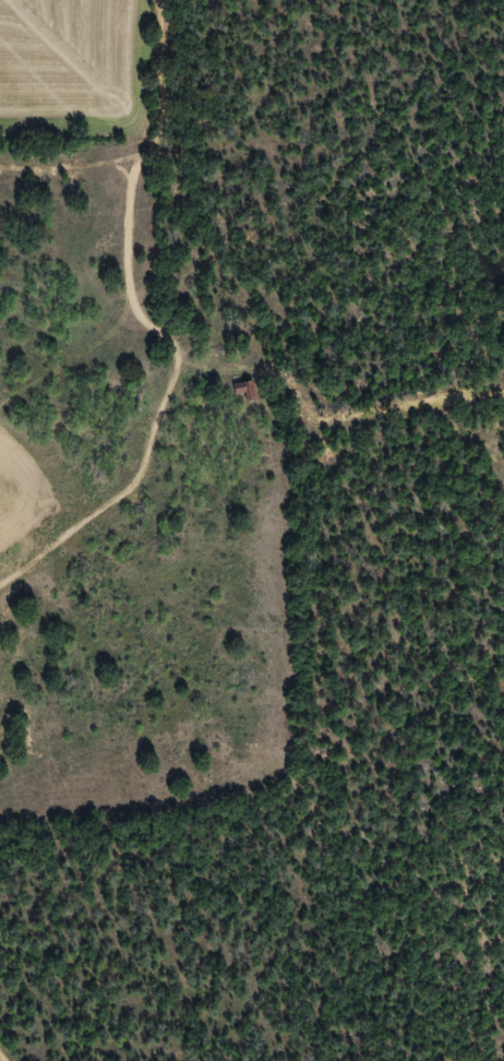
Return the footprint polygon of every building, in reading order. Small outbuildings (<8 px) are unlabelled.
[(230,385),(235,403),(253,398),(248,380),(230,385)]
